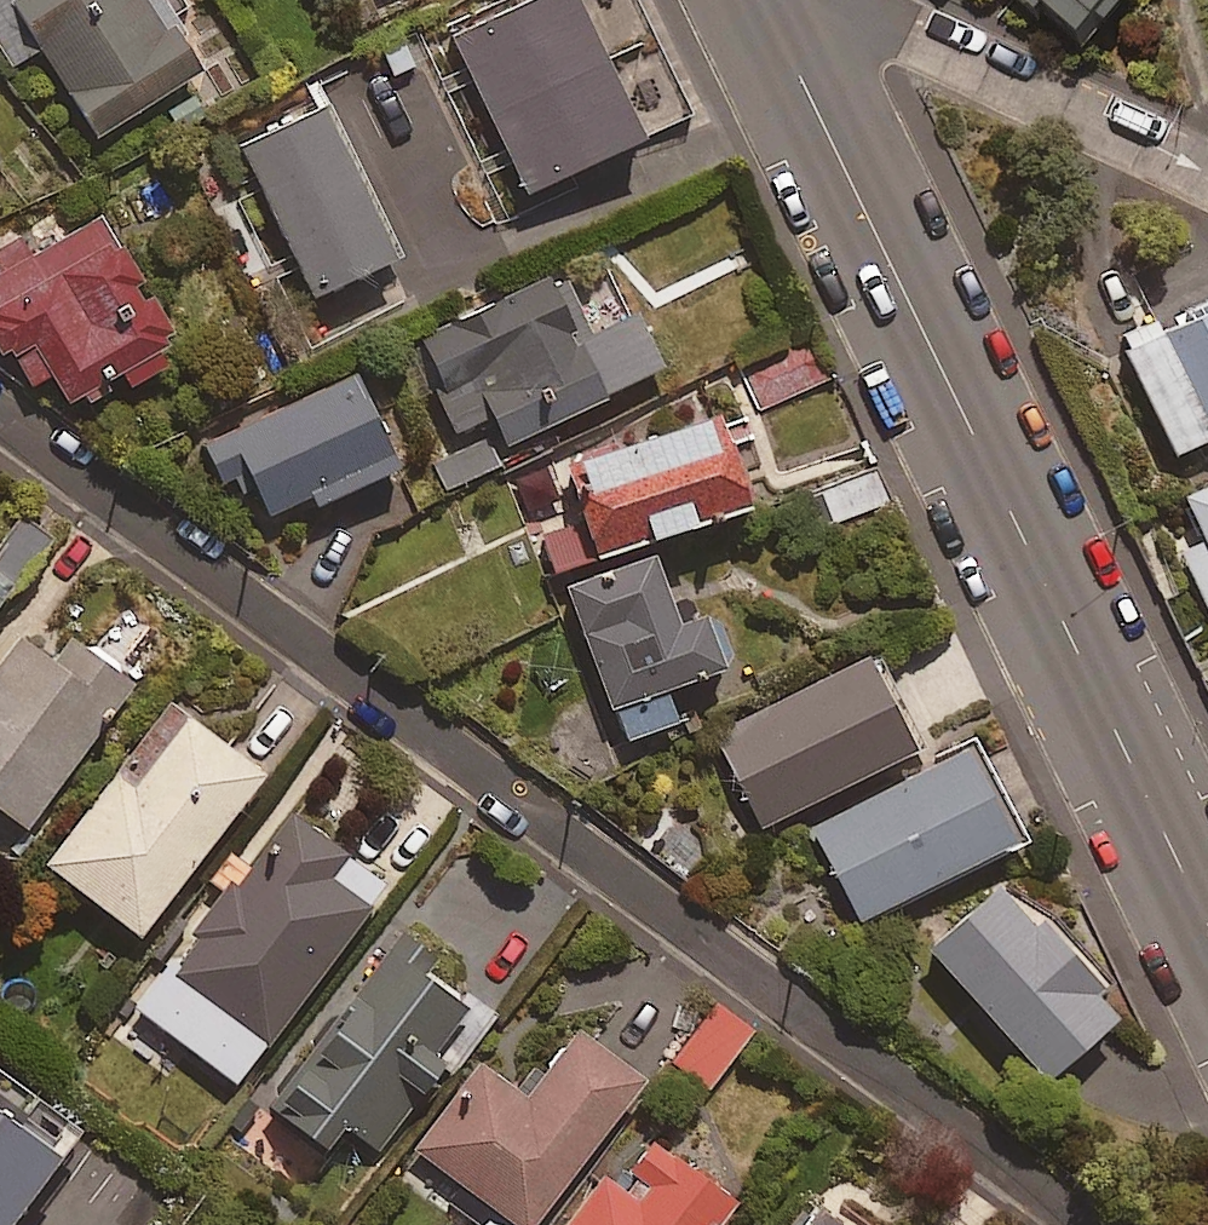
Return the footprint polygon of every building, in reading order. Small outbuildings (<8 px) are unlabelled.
[(8,61),(38,45),(90,139),(198,78),(155,0),(0,0),(0,46),(8,61)] [(571,0),(526,0),(443,38),(519,205),(639,151),(571,0)] [(1113,0),(1046,0),(1089,32),(1113,0)] [(393,266),(320,109),(237,148),(310,305),(393,266)] [(29,385),(44,376),(65,414),(116,385),(123,398),(159,378),(152,365),(173,354),(97,219),(26,259),(12,235),(0,242),(0,334),(29,385)] [(541,276),(537,267),(407,334),(453,422),(483,406),(498,435),(652,355),(623,299),(586,318),(560,266),(541,276)] [(1207,442),(1207,302),(1121,340),(1172,458),(1207,442)] [(826,377),(807,337),(740,370),(759,409),(826,377)] [(196,439),(215,475),(225,469),(231,481),(243,475),(258,504),(299,482),(305,493),(387,449),(340,362),(196,439)] [(553,572),(638,537),(743,495),(701,391),(558,449),(568,475),(521,494),(553,572)] [(498,457),(485,432),(430,461),(443,486),(498,457)] [(886,502),(873,470),(822,489),(835,521),(886,502)] [(1177,490),(1200,536),(1178,547),(1207,608),(1207,474),(1177,490)] [(0,535),(0,582),(5,576),(16,584),(54,531),(20,507),(0,535)] [(638,537),(553,572),(622,740),(671,720),(658,687),(713,665),(690,607),(670,616),(638,537)] [(19,625),(0,651),(0,805),(18,819),(125,674),(62,628),(48,646),(19,625)] [(906,739),(857,650),(708,731),(757,821),(906,739)] [(136,928),(252,775),(267,787),(324,712),(288,685),(238,750),(172,700),(49,862),(136,928)] [(1012,827),(963,737),(804,822),(852,912),(1012,827)] [(386,880),(291,807),(250,861),(234,849),(212,878),(226,889),(138,1005),(235,1079),(386,880)] [(1021,909),(990,875),(920,939),(1036,1068),(1111,1001),(1097,986),(1109,975),(1037,895),(1021,909)] [(424,1031),(454,992),(379,935),(260,1094),(317,1137),(334,1113),(370,1140),(442,1045),(424,1031)] [(749,1028),(716,1000),(668,1056),(701,1084),(749,1028)] [(632,1068),(565,1020),(517,1087),(472,1054),(408,1143),(459,1179),(444,1200),(459,1212),(450,1224),(520,1224),(632,1068)] [(0,1077),(0,1217),(65,1123),(0,1077)] [(597,1162),(552,1224),(701,1224),(727,1189),(642,1128),(610,1172),(597,1162)] [(801,1182),(772,1224),(889,1224),(866,1210),(859,1220),(801,1182)]
